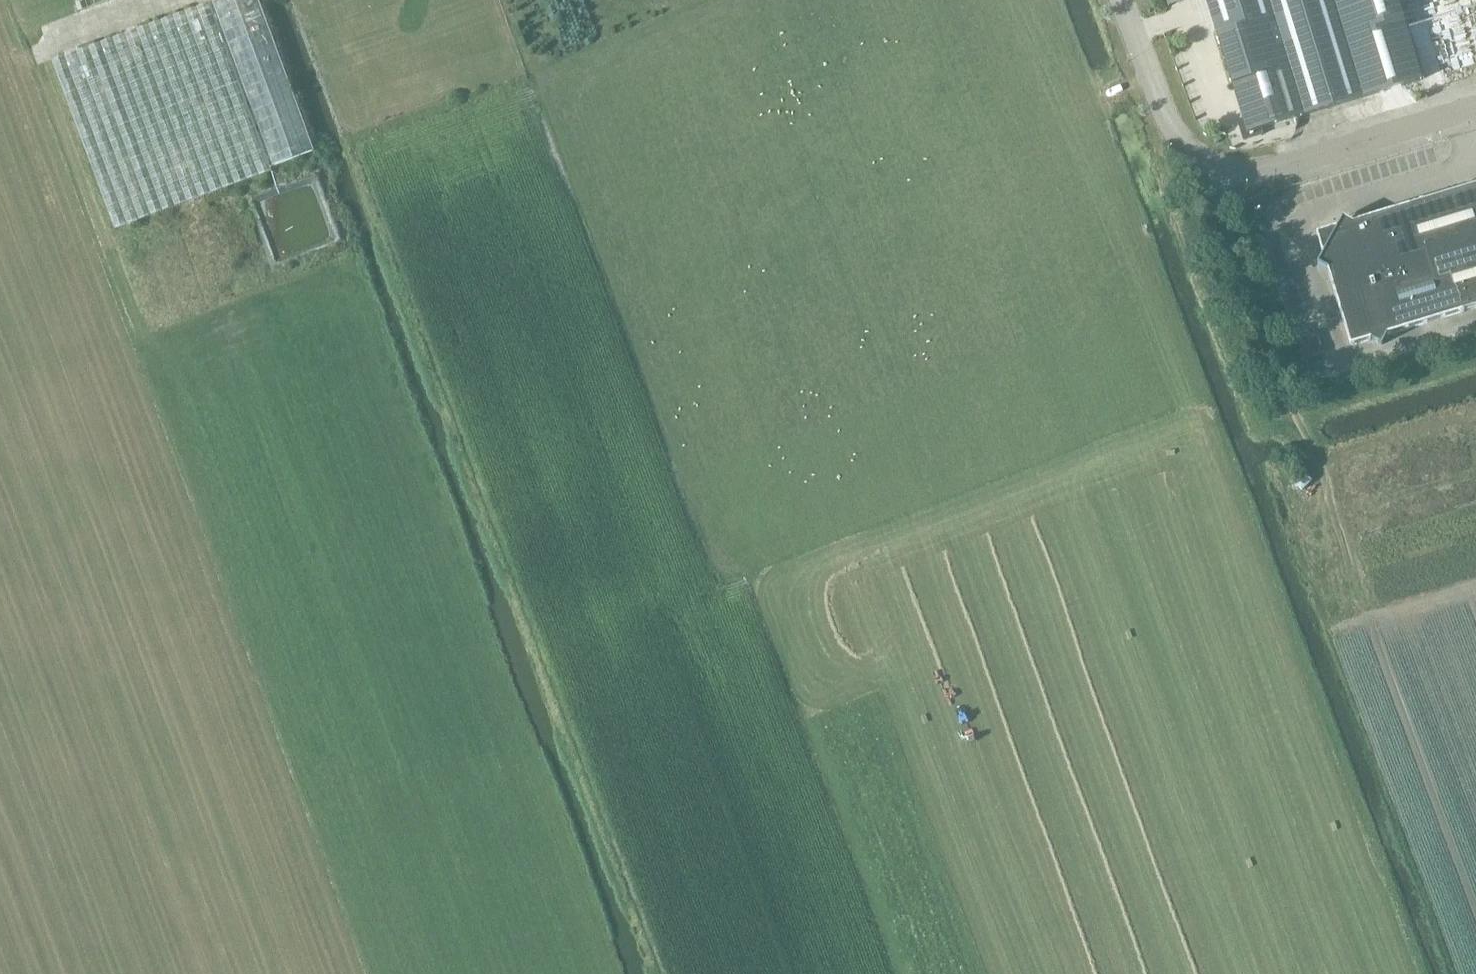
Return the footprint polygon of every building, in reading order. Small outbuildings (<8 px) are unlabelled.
[(115,229),(272,171),(271,167),(314,150),(260,0),(216,0),(213,1),(89,45),(53,59),(115,229)] [(1244,120),(1239,122),(1244,140),(1262,134),(1260,129),(1298,117),(1306,115),(1306,116),(1364,98),(1423,80),(1404,19),(1398,0),(1207,0),(1244,120)] [(1178,7),(1164,10),(1168,26),(1182,23),(1178,7)] [(1329,270),(1352,346),(1373,339),(1383,345),(1388,335),(1475,308),(1475,185),(1318,234),(1324,255),(1319,265),(1329,270)]
